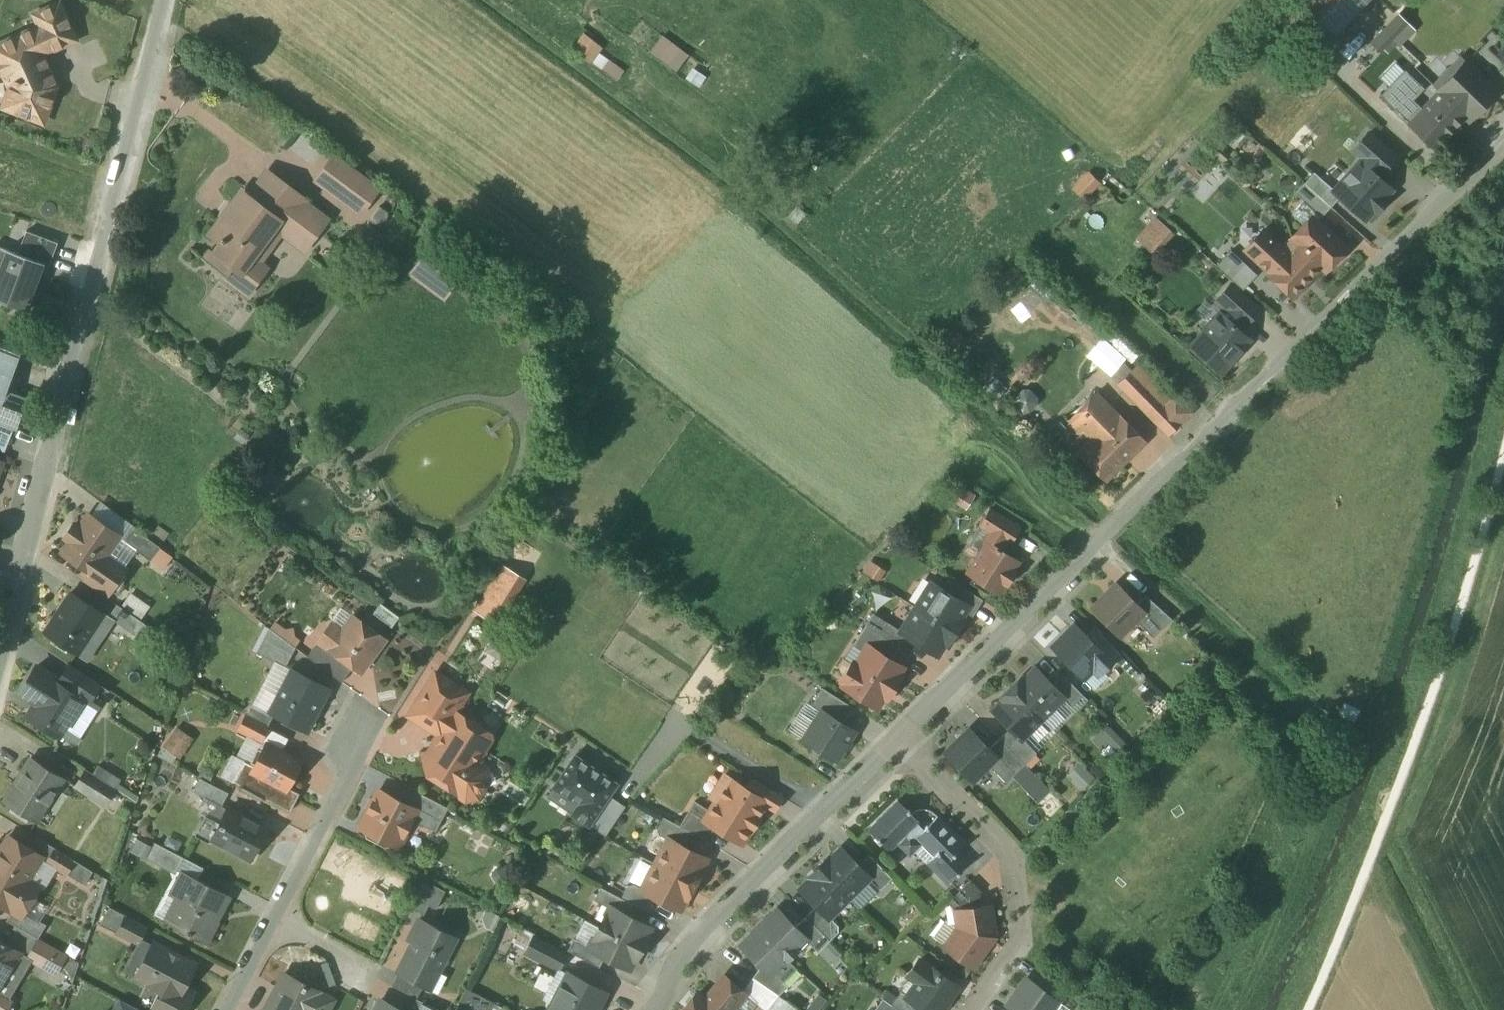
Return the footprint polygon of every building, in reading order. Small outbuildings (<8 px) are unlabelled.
[(1368,0),(1305,0),(1296,10),(1327,41),(1368,0)] [(0,92),(0,111),(40,123),(52,91),(41,88),(32,64),(61,48),(46,17),(0,41),(0,76),(4,83),(0,92)] [(1432,72),(1380,25),(1353,54),(1364,64),(1355,74),(1435,147),(1461,118),(1468,124),(1499,89),(1466,59),(1430,99),(1418,88),(1432,72)] [(591,61),(600,43),(579,33),(570,51),(591,61)] [(648,55),(678,68),(686,49),(657,36),(648,55)] [(614,78),(621,70),(597,52),(591,60),(614,78)] [(1364,223),(1396,188),(1377,170),(1393,154),(1367,130),(1349,149),(1357,157),(1328,189),(1364,223)] [(380,187),(333,154),(312,184),(358,217),(380,187)] [(329,219),(264,169),(247,193),(240,188),(203,237),(214,244),(202,260),(225,277),(221,283),(248,304),(272,270),(264,264),(280,239),(304,254),(329,219)] [(1088,171),(1070,187),(1081,200),(1100,183),(1088,171)] [(1153,214),(1135,237),(1149,248),(1167,225),(1153,214)] [(1305,222),(1291,237),(1292,239),(1321,266),(1326,270),(1346,248),(1316,220),(1310,226),(1305,222)] [(1321,266),(1292,239),(1284,248),(1263,229),(1245,248),(1245,250),(1268,272),(1267,272),(1268,273),(1293,297),(1293,296),(1296,296),(1302,289),(1302,286),(1302,289),(1304,286),(1304,284),(1321,266)] [(57,241),(25,230),(17,251),(44,261),(33,294),(38,296),(57,241)] [(4,247),(0,258),(0,292),(30,302),(33,294),(44,261),(17,251),(4,247)] [(1214,262),(1240,288),(1255,274),(1229,248),(1214,262)] [(424,252),(407,274),(441,301),(459,279),(424,252)] [(1261,309),(1230,280),(1212,299),(1242,328),(1261,309)] [(1218,309),(1186,344),(1221,376),(1253,340),(1218,309)] [(0,351),(0,398),(3,399),(6,391),(18,358),(0,351)] [(1132,372),(1116,388),(1170,439),(1194,414),(1176,397),(1168,406),(1132,372)] [(1031,409),(1035,392),(1018,388),(1014,405),(1031,409)] [(3,451),(13,426),(17,427),(28,399),(6,391),(3,399),(0,398),(0,399),(0,450),(3,451)] [(1143,445),(1092,398),(1072,420),(1093,441),(1075,460),(1104,487),(1143,445)] [(945,496),(964,506),(972,492),(953,481),(945,496)] [(998,593),(1017,562),(1002,552),(1018,526),(991,509),(978,530),(990,537),(967,573),(998,593)] [(70,542),(63,552),(90,571),(84,581),(107,597),(125,571),(105,557),(120,535),(89,514),(80,527),(75,523),(65,538),(70,542)] [(162,568),(170,557),(158,549),(150,560),(162,568)] [(879,581),(887,569),(868,558),(861,571),(879,581)] [(525,583),(497,565),(467,611),(494,629),(525,583)] [(983,600),(952,580),(943,596),(968,611),(966,614),(972,618),(983,600)] [(1135,607),(1112,585),(1088,609),(1119,640),(1135,623),(1143,615),(1135,607)] [(928,587),(916,607),(956,631),(966,614),(968,611),(943,596),(928,587)] [(109,617),(72,592),(45,633),(88,661),(114,621),(109,617)] [(122,605),(141,616),(147,605),(129,594),(122,605)] [(1152,639),(1169,622),(1143,597),(1135,607),(1143,615),(1135,623),(1152,639)] [(109,617),(114,621),(137,636),(145,624),(117,604),(109,617)] [(916,607),(903,630),(942,654),(956,631),(916,607)] [(311,646),(359,678),(385,639),(348,614),(340,626),(329,619),(311,646)] [(273,662),(279,651),(288,657),(302,635),(273,617),(253,649),(273,662)] [(1088,644),(1072,628),(1051,650),(1079,676),(1086,669),(1099,681),(1118,661),(1094,638),(1088,644)] [(496,670),(509,648),(492,638),(479,660),(496,670)] [(902,668),(865,645),(839,688),(876,710),(902,668)] [(11,696),(31,709),(24,720),(58,743),(88,694),(33,659),(11,696)] [(284,668),(261,714),(307,737),(331,691),(284,668)] [(1030,668),(1009,690),(1042,722),(1063,700),(1030,668)] [(465,694),(433,673),(403,720),(427,736),(406,770),(470,811),(493,775),(474,763),(490,738),(453,714),(465,694)] [(821,711),(833,719),(842,704),(816,687),(806,702),(821,711)] [(1009,690),(988,712),(1022,743),(1042,722),(1009,690)] [(260,744),(244,776),(283,796),(302,762),(262,741),(273,725),(247,711),(236,729),(260,744)] [(833,719),(821,711),(802,741),(836,762),(855,732),(833,719)] [(1109,759),(1126,742),(1106,722),(1089,739),(1109,759)] [(181,759),(194,737),(174,726),(162,748),(181,759)] [(997,759),(966,729),(943,753),(973,783),(997,759)] [(28,753),(0,795),(0,810),(39,834),(73,781),(28,753)] [(573,756),(554,787),(583,804),(602,773),(573,756)] [(1080,788),(1094,774),(1079,760),(1065,774),(1080,788)] [(91,773),(83,767),(71,786),(102,807),(120,779),(97,763),(91,773)] [(196,834),(251,866),(278,816),(199,775),(190,789),(212,803),(196,834)] [(767,803),(726,780),(714,800),(755,824),(767,803)] [(406,806),(378,791),(359,827),(401,849),(420,813),(406,806)] [(406,806),(420,813),(439,823),(446,809),(413,792),(406,806)] [(897,799),(864,831),(889,856),(898,847),(908,856),(919,845),(933,858),(925,867),(948,889),(980,849),(937,811),(922,826),(897,799)] [(755,824),(714,800),(702,821),(742,845),(755,824)] [(0,833),(0,911),(20,925),(41,889),(26,880),(39,855),(0,833)] [(704,857),(662,835),(647,862),(689,884),(704,857)] [(870,881),(840,849),(818,870),(848,902),(870,881)] [(689,884),(647,862),(633,890),(675,912),(689,884)] [(848,902),(818,870),(795,892),(825,923),(848,902)] [(178,873),(155,917),(210,946),(233,898),(178,873)] [(417,890),(407,910),(422,917),(427,906),(437,911),(445,894),(433,888),(430,896),(417,890)] [(629,904),(598,888),(592,901),(606,908),(623,917),(629,904)] [(995,900),(948,910),(953,927),(938,944),(973,971),(1001,936),(995,900)] [(106,908),(99,926),(139,941),(146,923),(106,908)] [(595,927),(639,950),(649,930),(623,917),(606,908),(595,927)] [(808,941),(774,908),(754,927),(789,961),(808,941)] [(458,939),(418,919),(407,940),(412,943),(397,974),(432,991),(458,939)] [(639,950),(595,927),(584,950),(627,972),(639,950)] [(789,961),(754,927),(735,947),(770,980),(789,961)] [(145,934),(124,977),(188,1009),(206,969),(145,934)] [(531,937),(523,953),(555,969),(563,954),(531,937)] [(0,940),(0,1009),(11,1009),(39,962),(0,940)] [(918,957),(903,978),(914,985),(904,999),(919,1009),(944,1009),(960,988),(918,957)] [(567,974),(548,1009),(597,1009),(605,994),(567,974)] [(677,1009),(733,1009),(746,994),(722,974),(696,1004),(689,997),(677,1009)] [(280,975),(262,1009),(331,1009),(334,1003),(280,975)] [(1024,979),(1004,1008),(1007,1009),(1053,1009),(1058,1002),(1024,979)] [(825,997),(814,991),(804,1009),(818,1009),(825,997)] [(466,992),(460,1003),(474,1009),(490,1009),(492,1006),(466,992)] [(377,1000),(371,1009),(395,1009),(377,1000)] [(410,1009),(431,1009),(415,1001),(410,1009)]
